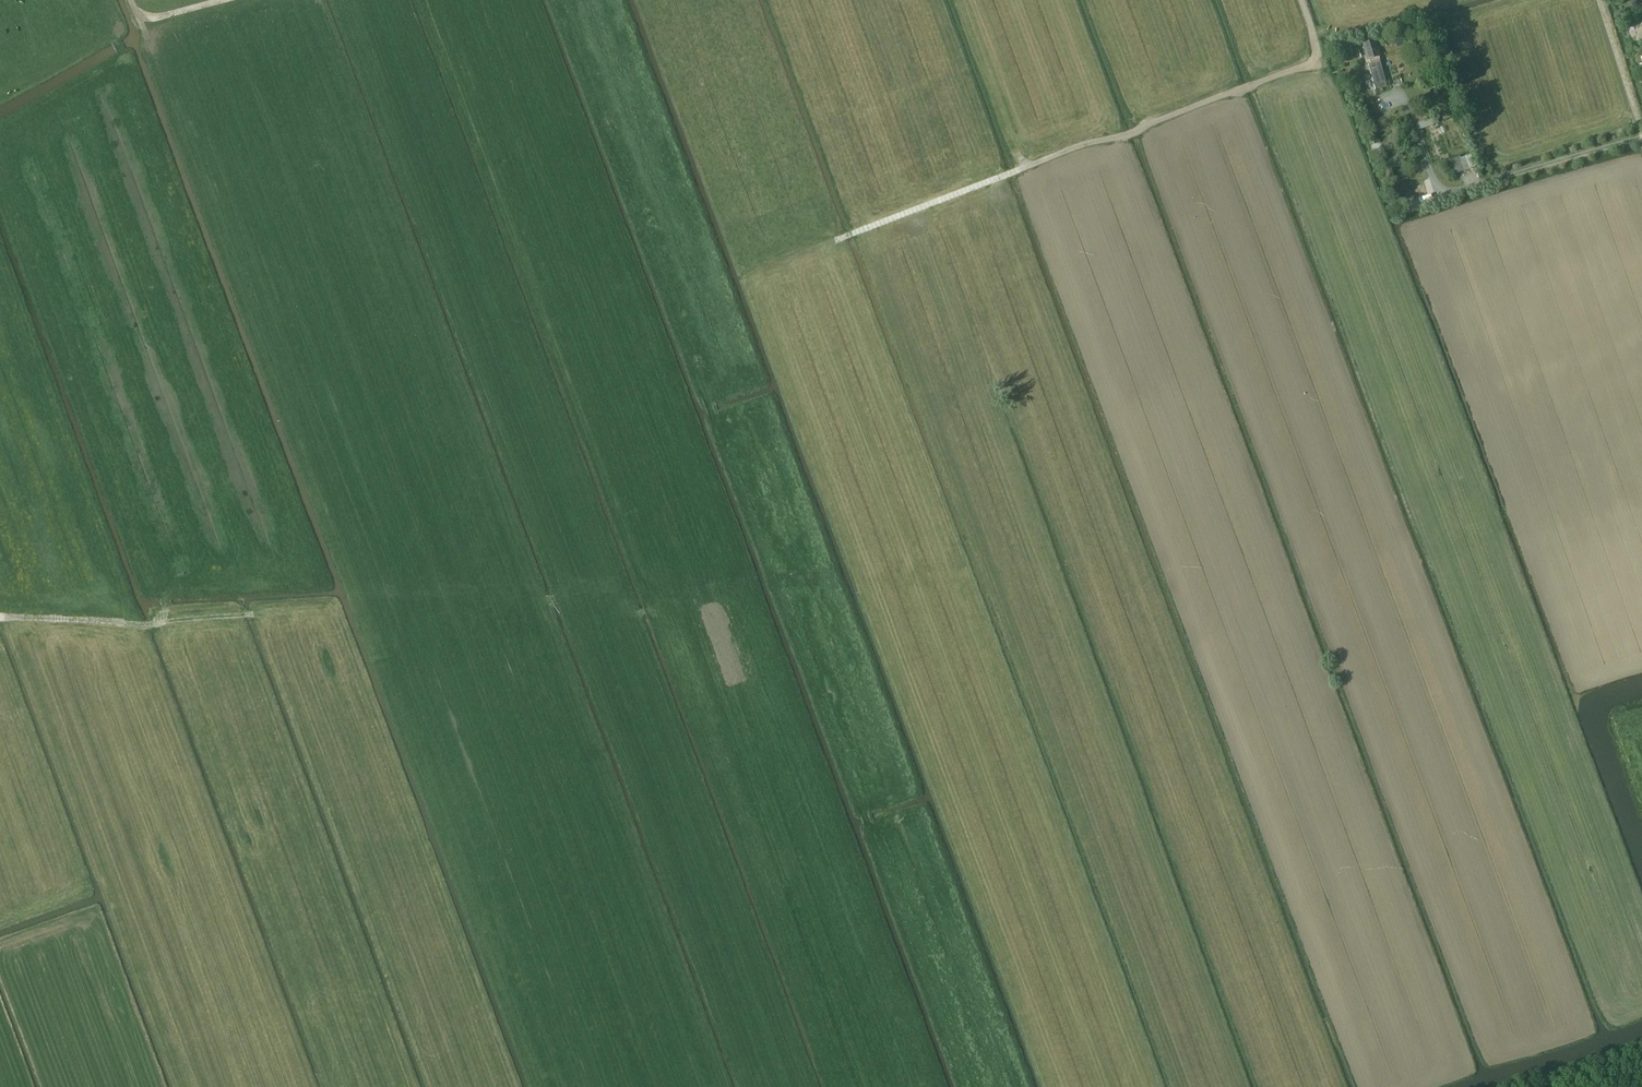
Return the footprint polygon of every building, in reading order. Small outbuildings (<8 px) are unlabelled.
[(1374,40),(1362,44),(1371,77),(1375,90),(1386,87),(1382,74),(1377,57),(1379,56),(1374,40)] [(1428,84),(1435,81),(1432,74),(1425,77),(1428,84)] [(1439,124),(1437,118),(1419,124),(1421,130),(1439,124)] [(1471,155),(1461,159),(1465,171),(1475,167),(1471,155)]
